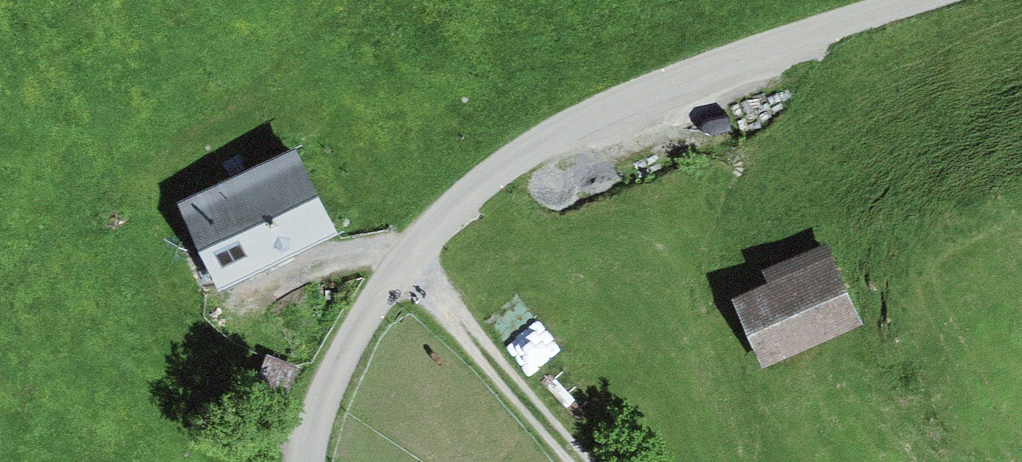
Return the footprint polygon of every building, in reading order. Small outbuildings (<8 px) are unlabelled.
[(310,147),(190,200),(230,289),(350,236),(310,147)] [(840,242),(744,282),(779,362),(874,321),(840,242)]
